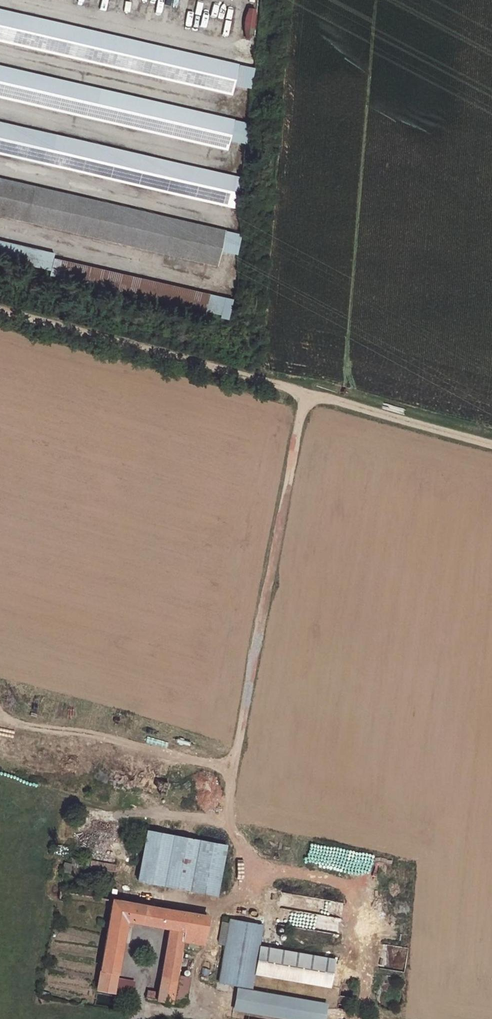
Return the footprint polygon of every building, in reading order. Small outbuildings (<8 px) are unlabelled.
[(0,8),(0,42),(233,96),(235,86),(240,65),(240,64),(0,8)] [(0,65),(0,98),(229,151),(231,142),(235,121),(236,120),(0,65)] [(240,65),(235,86),(252,89),(256,68),(240,65)] [(0,121),(0,155),(237,209),(244,178),(0,121)] [(235,121),(231,142),(248,145),(253,124),(235,121)] [(0,178),(0,217),(219,267),(227,231),(227,230),(0,178)] [(227,231),(222,253),(238,256),(243,235),(227,231)] [(0,240),(0,258),(51,271),(54,258),(55,253),(0,240)] [(230,321),(235,299),(54,258),(51,271),(51,276),(222,315),(221,319),(230,321)] [(170,848),(137,843),(132,883),(214,897),(221,848),(172,840),(170,848)] [(112,873),(114,863),(90,860),(88,870),(112,873)] [(168,929),(154,1002),(154,1004),(170,1006),(170,1004),(176,977),(183,944),(203,947),(208,920),(110,902),(94,992),(110,994),(124,921),(168,929)] [(261,926),(228,921),(218,983),(251,987),(253,974),(258,945),(261,926)] [(333,956),(258,945),(253,974),(328,984),(333,956)] [(191,979),(176,977),(170,1004),(186,1006),(191,979)] [(312,1018),(322,1018),(325,1000),(237,990),(234,1010),(312,1018)]
